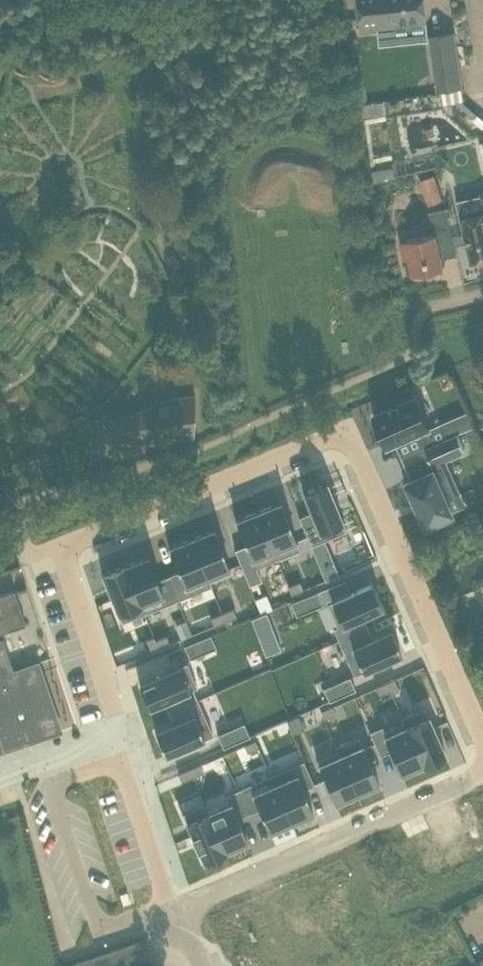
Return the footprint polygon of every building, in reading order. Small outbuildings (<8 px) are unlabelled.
[(361,30),(379,28),(396,26),(396,22),(427,19),(425,0),(358,0),(361,30)] [(462,87),(454,31),(430,35),(438,90),(462,87)] [(363,102),(365,116),(382,114),(381,101),(363,102)] [(393,167),(373,170),(375,180),(395,176),(393,167)] [(418,180),(428,204),(444,199),(434,174),(418,180)] [(480,194),(457,199),(471,261),(482,258),(482,191),(480,192),(480,194)] [(429,211),(434,232),(400,240),(404,258),(409,257),(413,274),(443,267),(437,240),(453,236),(446,207),(429,211)] [(169,414),(111,421),(116,454),(145,443),(193,437),(195,394),(167,397),(169,414)] [(421,440),(432,435),(416,396),(399,403),(398,402),(397,402),(398,404),(391,407),(390,405),(389,406),(390,408),(373,415),(387,446),(417,433),(421,440)] [(468,413),(441,425),(447,437),(474,425),(468,413)] [(458,433),(425,447),(432,464),(465,449),(458,433)] [(447,475),(443,466),(404,483),(412,499),(411,500),(416,512),(417,512),(423,525),(452,513),(438,479),(447,475)] [(310,510),(298,515),(310,544),(345,529),(326,482),(303,491),(310,510)] [(279,501),(257,510),(277,557),(299,548),(279,501)] [(257,510),(235,519),(254,566),(277,557),(257,510)] [(213,528),(191,537),(208,580),(209,580),(230,571),(213,528)] [(178,570),(167,574),(177,598),(211,584),(209,580),(208,580),(191,537),(168,546),(178,570)] [(125,564),(124,564),(143,612),(177,598),(167,574),(156,579),(146,555),(125,564)] [(125,563),(102,573),(121,621),(143,612),(124,564),(125,564),(125,563)] [(299,580),(288,585),(291,592),(302,588),(299,580)] [(369,583),(327,601),(337,624),(332,626),(338,639),(367,626),(362,615),(380,607),(369,583)] [(25,624),(13,589),(0,594),(0,632),(25,624)] [(313,590),(286,601),(292,614),(318,603),(313,590)] [(232,608),(221,613),(224,620),(236,615),(232,608)] [(221,613),(210,617),(213,625),(224,620),(221,613)] [(367,626),(338,639),(353,674),(400,653),(390,629),(371,637),(367,626)] [(209,633),(183,644),(188,657),(215,646),(209,633)] [(166,635),(155,640),(158,647),(169,643),(166,635)] [(153,636),(145,639),(150,650),(158,647),(155,640),(153,636)] [(40,738),(33,718),(54,711),(41,672),(41,671),(26,676),(23,667),(23,666),(13,670),(2,637),(0,638),(0,751),(40,738)] [(186,661),(139,682),(149,706),(163,700),(168,711),(197,698),(192,687),(196,685),(186,661)] [(350,675),(323,686),(329,699),(355,688),(350,675)] [(394,677),(387,681),(390,688),(392,692),(399,689),(394,677)] [(387,681),(376,686),(379,693),(390,688),(387,681)] [(173,722),(155,730),(165,754),(212,734),(197,698),(168,711),(173,722)] [(332,705),(321,710),(324,717),(335,712),(332,705)] [(424,706),(401,716),(403,721),(403,720),(422,763),(421,763),(422,764),(445,754),(424,706)] [(321,710),(309,715),(313,722),(324,717),(321,710)] [(247,720),(221,731),(226,744),(253,733),(247,720)] [(381,725),(369,730),(379,754),(390,749),(400,773),(421,763),(422,763),(403,720),(403,721),(383,729),(381,725)] [(358,735),(335,745),(337,749),(338,749),(356,792),(378,782),(358,735)] [(255,739),(243,743),(247,751),(258,746),(255,739)] [(337,749),(316,759),(334,802),(356,792),(338,749),(337,749)] [(303,759),(270,774),(291,821),(313,811),(302,788),(313,783),(303,759)] [(200,763),(189,767),(192,775),(203,770),(200,763)] [(189,767),(181,771),(186,782),(194,779),(192,775),(189,767)] [(270,774),(237,788),(247,812),(258,807),(269,830),(291,821),(270,774)] [(209,811),(208,811),(225,850),(226,849),(247,840),(236,817),(247,812),(237,788),(225,793),(228,802),(209,811)] [(205,802),(182,812),(191,833),(190,834),(196,847),(197,847),(203,860),(226,850),(226,849),(225,850),(208,811),(209,811),(205,802)] [(125,963),(119,946),(60,965),(116,965),(125,963)]
